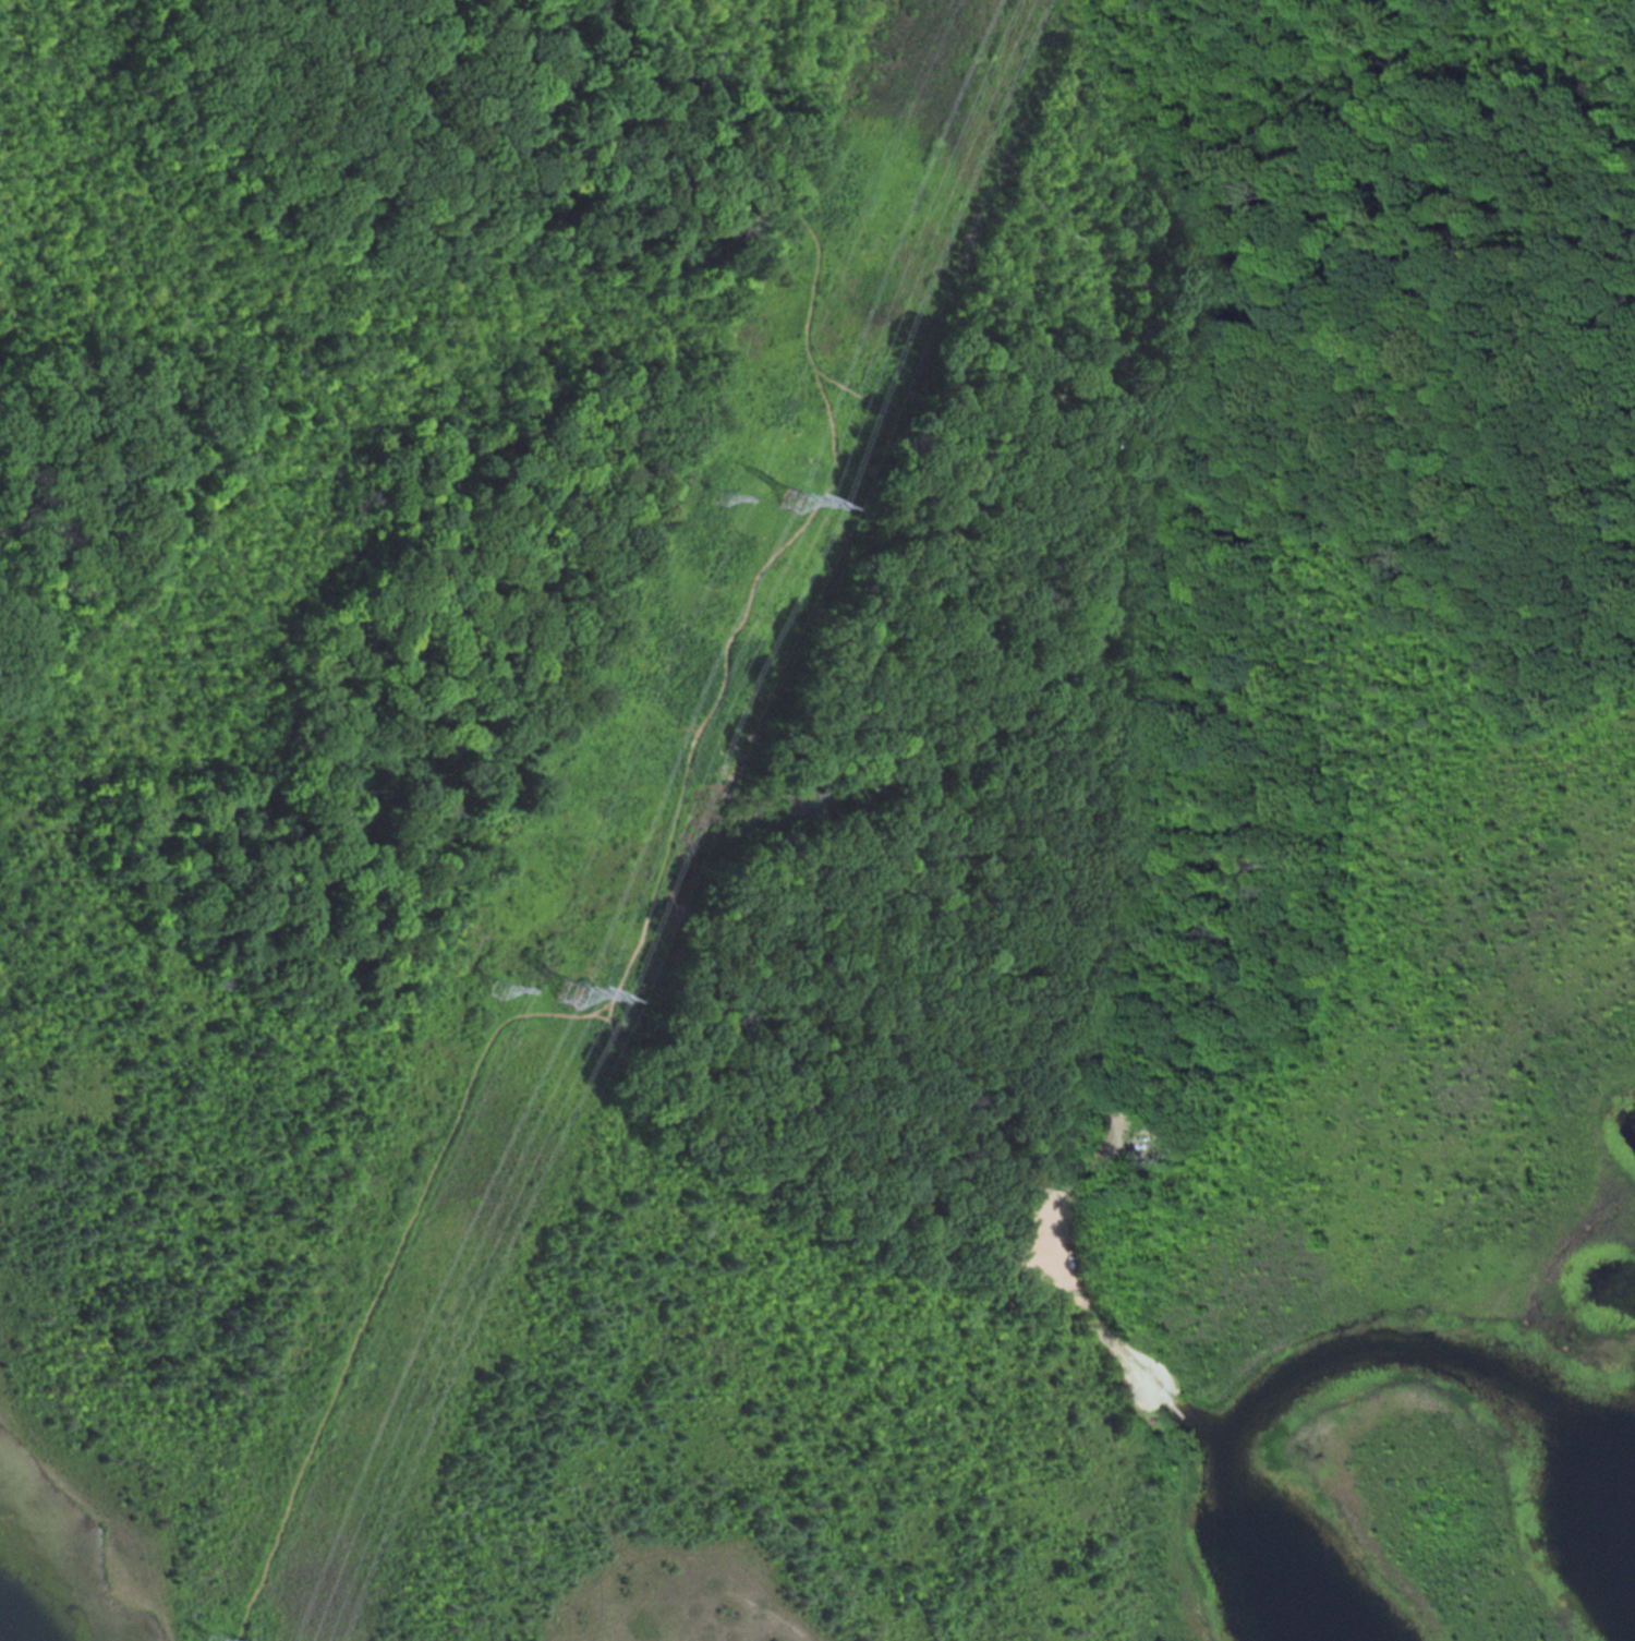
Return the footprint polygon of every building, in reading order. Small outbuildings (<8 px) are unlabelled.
[(1029,1190),(1033,1185),(1039,1191),(1034,1195),(1029,1190)]
